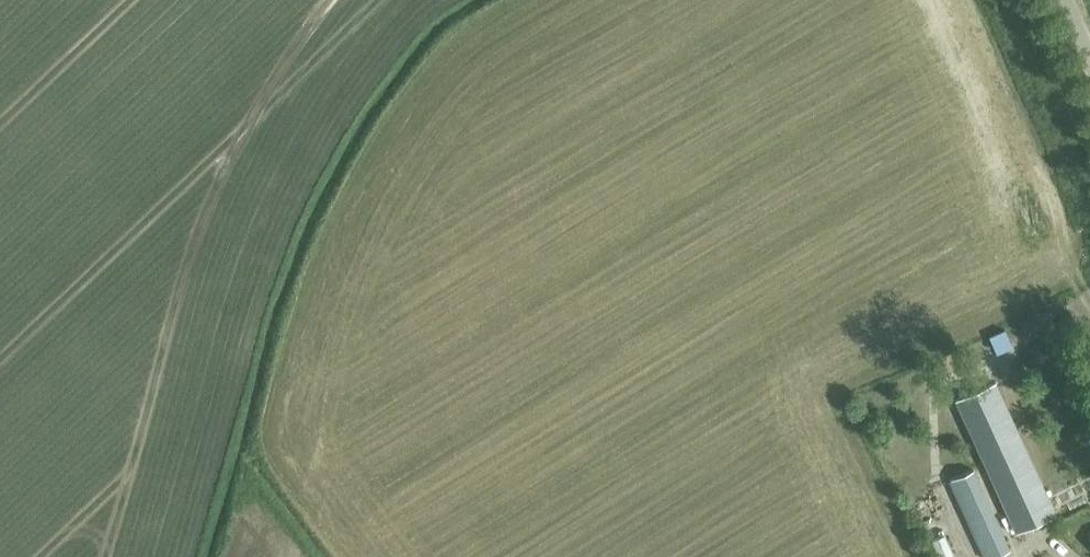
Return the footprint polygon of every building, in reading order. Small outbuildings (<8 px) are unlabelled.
[(1012,318),(996,327),(1006,343),(1021,334),(1012,318)] [(957,399),(1017,531),(1056,513),(996,381),(957,399)] [(984,556),(991,556),(1009,549),(972,469),(948,480),(984,556)]
